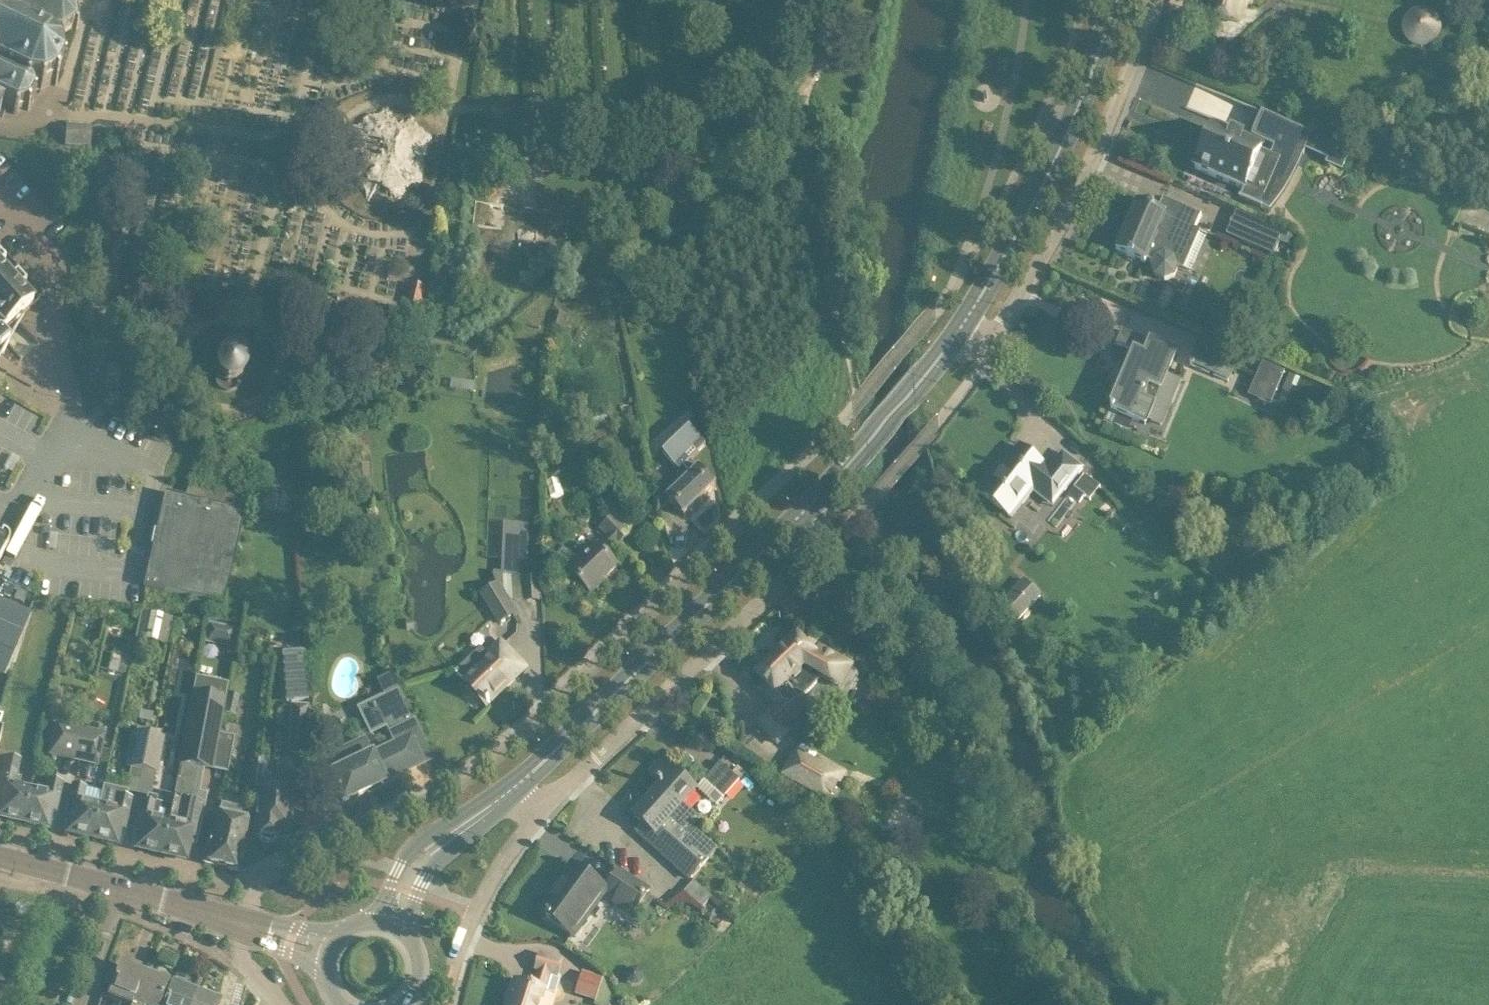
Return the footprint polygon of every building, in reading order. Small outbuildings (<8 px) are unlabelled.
[(78,9),(75,5),(71,8),(61,2),(61,0),(0,0),(0,111),(3,103),(13,109),(13,113),(17,113),(17,109),(25,107),(30,109),(31,108),(28,105),(32,96),(36,97),(36,94),(32,93),(27,86),(39,88),(40,92),(43,92),(43,88),(53,82),(56,85),(58,82),(55,79),(60,69),(64,70),(65,66),(58,63),(59,54),(62,53),(66,46),(67,44),(62,35),(72,28),(76,30),(79,26),(74,24),(74,11),(78,9)] [(1209,13),(1228,18),(1231,19),(1236,0),(1243,2),(1244,0),(1212,0),(1209,13)] [(1401,17),(1415,49),(1443,37),(1429,5),(1401,17)] [(1312,133),(1303,129),(1262,111),(1251,136),(1274,146),(1271,153),(1218,130),(1212,128),(1204,148),(1195,168),(1265,197),(1281,159),(1298,166),(1305,149),(1312,133)] [(1116,250),(1135,258),(1145,263),(1147,259),(1154,262),(1152,266),(1156,275),(1165,279),(1174,276),(1178,266),(1184,269),(1201,231),(1195,229),(1201,215),(1164,198),(1158,210),(1138,201),(1116,250)] [(1280,242),(1285,231),(1253,217),(1242,241),(1274,255),(1280,242)] [(648,256),(646,249),(639,251),(641,258),(648,256)] [(16,319),(17,318),(32,304),(39,298),(26,284),(16,274),(5,261),(0,256),(0,334),(16,319)] [(431,309),(435,288),(421,286),(418,307),(431,309)] [(1124,331),(1124,330),(1122,329),(1121,332),(1116,345),(1135,353),(1111,410),(1130,418),(1133,420),(1134,419),(1146,424),(1147,420),(1158,395),(1172,401),(1181,380),(1166,375),(1175,352),(1142,339),(1124,331)] [(8,346),(8,344),(0,335),(0,359),(8,346)] [(1190,365),(1229,381),(1240,355),(1200,336),(1189,361),(1191,362),(1190,365)] [(227,340),(225,348),(222,350),(220,352),(219,354),(217,356),(216,359),(216,365),(216,368),(217,370),(218,373),(219,375),(221,377),(224,379),(227,380),(230,381),(232,381),(237,380),(238,380),(241,378),(243,376),(244,375),(245,373),(247,370),(248,367),(248,365),(248,362),(248,359),(247,357),(246,355),(245,353),(247,344),(227,340)] [(1278,389),(1286,372),(1263,362),(1255,379),(1278,389)] [(476,381),(452,378),(451,388),(475,391),(476,381)] [(602,422),(598,411),(585,416),(589,427),(602,422)] [(685,465),(689,469),(686,471),(691,476),(667,498),(684,516),(688,513),(687,511),(696,503),(697,504),(716,485),(699,468),(694,464),(691,460),(706,445),(690,428),(664,453),(680,470),(685,465)] [(1043,463),(1036,458),(1020,446),(1003,468),(998,464),(978,490),(994,503),(1003,510),(1014,496),(1023,503),(1033,490),(1046,500),(1057,486),(1065,491),(1083,467),(1063,451),(1050,469),(1043,463)] [(659,500),(672,488),(655,469),(653,471),(659,500)] [(164,495),(144,585),(146,586),(163,590),(224,604),(245,511),(249,494),(189,480),(188,486),(186,498),(184,497),(183,497),(165,493),(164,495)] [(600,507),(610,518),(601,526),(609,535),(571,571),(592,592),(604,581),(603,580),(618,565),(606,553),(618,542),(619,544),(630,533),(628,531),(637,521),(621,504),(624,501),(615,491),(600,507)] [(8,546),(8,545),(8,540),(5,536),(0,533),(0,560),(8,546)] [(1025,580),(1002,605),(1018,620),(1040,595),(1025,580)] [(501,622),(516,613),(498,584),(483,594),(501,622)] [(24,604),(28,595),(18,590),(14,600),(24,604)] [(0,596),(0,639),(14,646),(19,633),(21,634),(22,631),(21,630),(30,609),(0,596)] [(166,646),(171,619),(141,613),(135,639),(166,646)] [(760,724),(773,739),(785,728),(779,721),(795,707),(792,702),(795,701),(797,699),(810,690),(820,680),(842,689),(853,668),(820,648),(814,653),(797,636),(757,675),(771,690),(769,692),(779,706),(760,724)] [(457,670),(456,671),(467,683),(470,686),(486,703),(487,703),(489,704),(491,702),(490,700),(525,667),(511,652),(502,643),(499,640),(487,652),(482,647),(469,659),(458,669),(457,670)] [(308,700),(304,651),(282,652),(286,703),(294,702),(294,701),(308,700)] [(423,737),(414,720),(400,689),(374,701),(385,725),(389,732),(394,744),(410,737),(413,742),(423,737)] [(180,767),(173,806),(170,821),(169,821),(161,853),(186,859),(189,843),(194,844),(205,796),(197,794),(202,770),(212,772),(225,699),(193,693),(179,767),(180,767)] [(229,694),(224,713),(235,716),(239,696),(229,694)] [(305,754),(308,705),(292,704),(289,753),(305,754)] [(152,727),(152,722),(145,721),(143,734),(138,734),(132,732),(125,767),(143,771),(151,731),(152,727)] [(75,761),(83,728),(56,722),(48,754),(75,761)] [(83,728),(75,761),(99,766),(106,734),(83,728)] [(163,734),(151,731),(143,771),(158,774),(165,739),(162,738),(163,734)] [(322,758),(330,775),(337,789),(336,790),(338,793),(339,793),(343,801),(384,782),(383,780),(407,768),(408,769),(422,762),(410,737),(373,755),(365,737),(322,758)] [(0,808),(0,817),(23,822),(30,789),(14,786),(20,759),(7,756),(0,786),(0,800),(2,800),(0,808)] [(290,833),(291,813),(292,790),(270,789),(271,775),(266,774),(268,759),(259,758),(253,804),(257,805),(254,837),(281,838),(281,833),(290,833)] [(705,779),(725,797),(740,779),(720,761),(705,779)] [(696,790),(679,776),(664,762),(663,764),(664,764),(652,776),(659,783),(659,784),(662,787),(656,793),(655,793),(634,816),(636,817),(649,828),(656,835),(684,804),(696,790)] [(828,806),(841,781),(814,765),(799,788),(828,806)] [(30,789),(23,822),(47,827),(51,811),(56,812),(62,782),(49,779),(46,793),(30,789)] [(71,816),(67,832),(92,838),(99,806),(83,802),(86,788),(71,785),(66,815),(71,816)] [(99,806),(92,838),(116,843),(120,827),(125,828),(132,799),(127,798),(129,791),(104,786),(99,806)] [(156,803),(157,797),(148,795),(146,801),(142,800),(140,811),(135,831),(140,832),(136,848),(161,853),(169,821),(170,821),(173,806),(156,803)] [(649,840),(677,864),(692,879),(719,848),(703,835),(694,826),(701,818),(684,804),(656,835),(649,828),(643,835),(649,840)] [(247,820),(220,814),(215,813),(211,829),(208,844),(203,863),(239,871),(240,870),(245,844),(250,825),(246,824),(247,820)] [(547,917),(551,920),(552,919),(569,932),(591,903),(595,905),(604,893),(634,913),(650,888),(620,869),(611,882),(603,876),(598,883),(576,867),(562,887),(562,888),(556,897),(552,894),(550,896),(551,896),(540,910),(548,916),(547,917)] [(694,881),(684,892),(702,908),(712,897),(694,881)] [(545,990),(556,993),(561,976),(558,975),(562,962),(541,955),(537,968),(541,970),(535,987),(517,981),(514,990),(515,991),(513,998),(511,999),(509,1004),(540,1004),(545,990)] [(144,974),(120,965),(108,997),(121,1002),(120,1004),(132,1004),(144,974)] [(161,1001),(168,983),(144,974),(132,1004),(160,1004),(161,1001)] [(603,977),(596,1000),(594,1004),(608,1004),(612,995),(603,977)] [(196,993),(186,990),(187,987),(185,983),(177,980),(173,982),(172,984),(165,1003),(164,1004),(192,1004),(196,993)] [(192,1004),(219,1004),(220,1002),(215,1000),(214,999),(209,997),(208,998),(196,993),(192,1004)]
